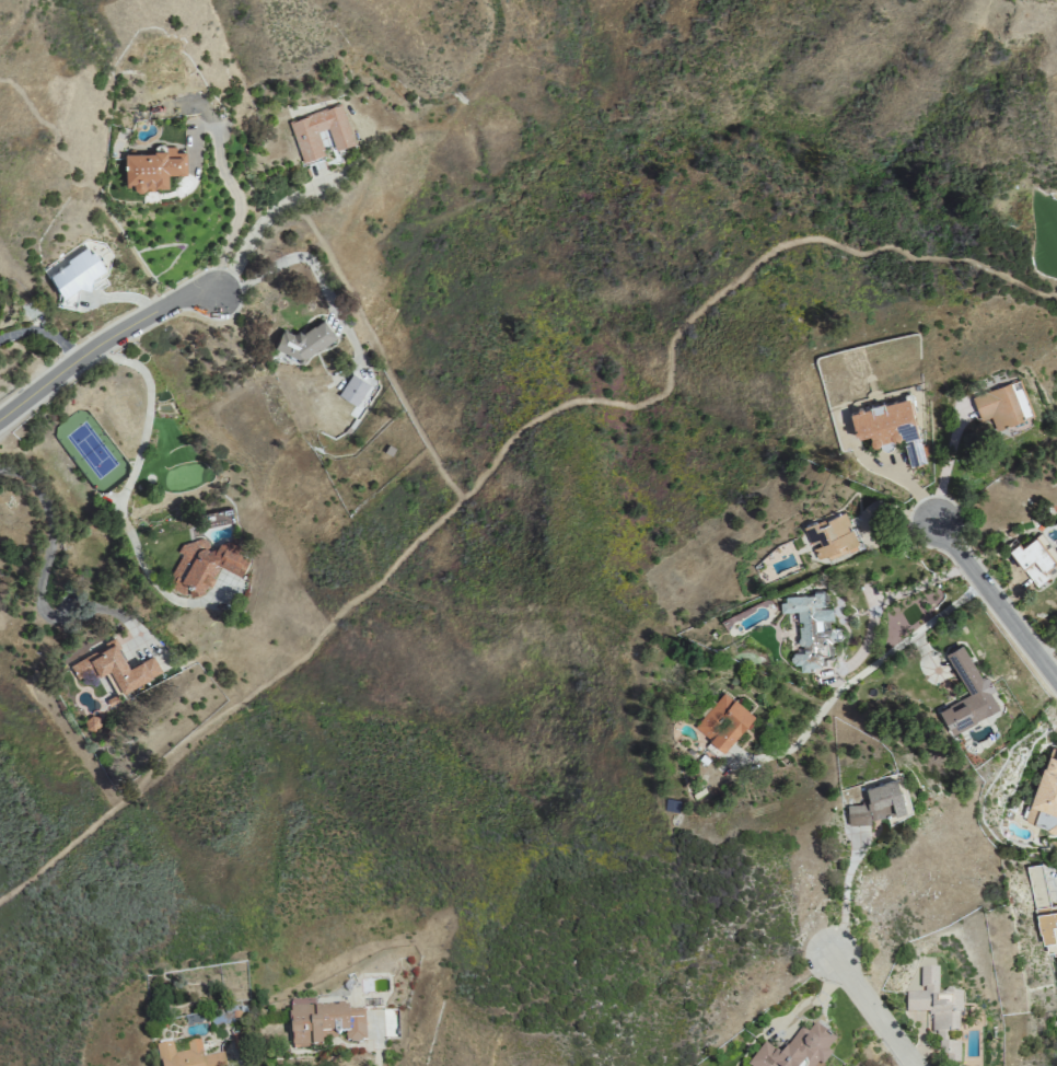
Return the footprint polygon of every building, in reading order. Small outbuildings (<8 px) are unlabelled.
[(354,144),(342,104),(289,121),(302,161),(354,144)] [(124,152),(125,185),(134,185),(134,190),(168,188),(168,174),(186,174),(186,152),(175,152),(175,150),(124,152)] [(90,281),(89,278),(103,270),(90,248),(49,272),(63,296),(90,281)] [(289,333),(275,341),(285,358),(294,353),(299,361),(336,339),(324,318),(292,337),(289,333)] [(370,386),(351,373),(333,402),(352,414),(370,386)] [(972,395),(980,420),(991,416),(995,428),(1032,415),(1019,378),(972,395)] [(924,463),(909,396),(850,410),(856,437),(868,434),(871,448),(903,441),(909,466),(924,463)] [(845,510),(803,525),(811,546),(812,546),(818,562),(859,547),(845,510)] [(1037,586),(1049,576),(1045,571),(1056,561),(1056,553),(1040,531),(1021,547),(1017,542),(1008,550),(1037,586)] [(203,600),(217,566),(241,576),(248,559),(239,556),(242,548),(220,539),(215,551),(208,548),(209,547),(187,538),(170,577),(174,579),(171,586),(203,600)] [(833,658),(830,621),(833,621),(832,604),(828,605),(827,592),(781,595),(782,612),(796,611),(800,652),(791,653),(792,664),(799,663),(799,669),(822,667),(821,659),(833,658)] [(127,667),(114,637),(102,642),(104,647),(70,662),(76,677),(91,670),(94,676),(110,670),(120,692),(162,673),(153,655),(127,667)] [(945,652),(969,694),(938,711),(952,735),(999,709),(990,692),(995,689),(987,674),(981,678),(962,643),(945,652)] [(723,751),(754,715),(724,690),(694,726),(723,751)] [(1048,745),(1025,822),(1056,832),(1056,748),(1048,745)] [(905,813),(897,778),(865,785),(868,801),(845,806),(850,825),(905,813)] [(1040,945),(1045,944),(1047,956),(1056,955),(1056,961),(1056,904),(1050,906),(1042,863),(1027,866),(1040,945)] [(961,993),(938,993),(938,967),(921,967),(921,990),(906,990),(906,1010),(929,1010),(929,1028),(940,1028),(939,1062),(960,1062),(960,1041),(947,1041),(947,1031),(961,1031),(961,993)] [(292,1048),(322,1046),(322,1036),(345,1035),(346,1042),(365,1041),(364,1009),(346,1010),(346,1004),(310,1007),(309,999),(289,1000),(292,1048)] [(747,1065),(822,1065),(832,1053),(828,1050),(836,1038),(814,1023),(808,1032),(801,1027),(781,1054),(764,1042),(747,1065)] [(223,1051),(203,1055),(200,1039),(186,1041),(188,1049),(174,1052),(172,1041),(157,1044),(161,1065),(226,1065),(223,1051)]
